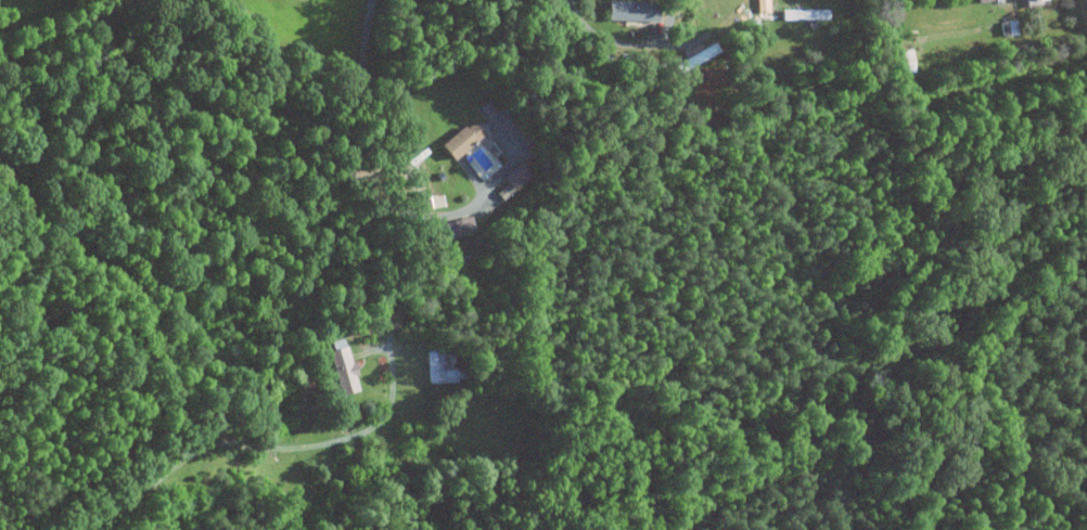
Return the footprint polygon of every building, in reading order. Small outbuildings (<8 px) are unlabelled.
[(652,22),(653,3),(603,1),(603,20),(652,22)] [(778,20),(825,19),(824,10),(778,10),(778,20)] [(998,36),(1011,35),(1010,21),(997,22),(998,36)] [(708,58),(703,48),(670,65),(676,75),(708,58)] [(916,73),(913,50),(899,52),(901,74),(916,73)] [(480,136),(469,121),(436,145),(447,161),(480,136)] [(493,194),(499,201),(529,177),(517,163),(500,177),(505,183),(493,194)] [(428,228),(433,244),(464,235),(459,219),(428,228)] [(335,396),(355,391),(346,347),(326,352),(335,396)] [(425,384),(454,383),(453,369),(446,370),(445,351),(424,352),(425,384)]
